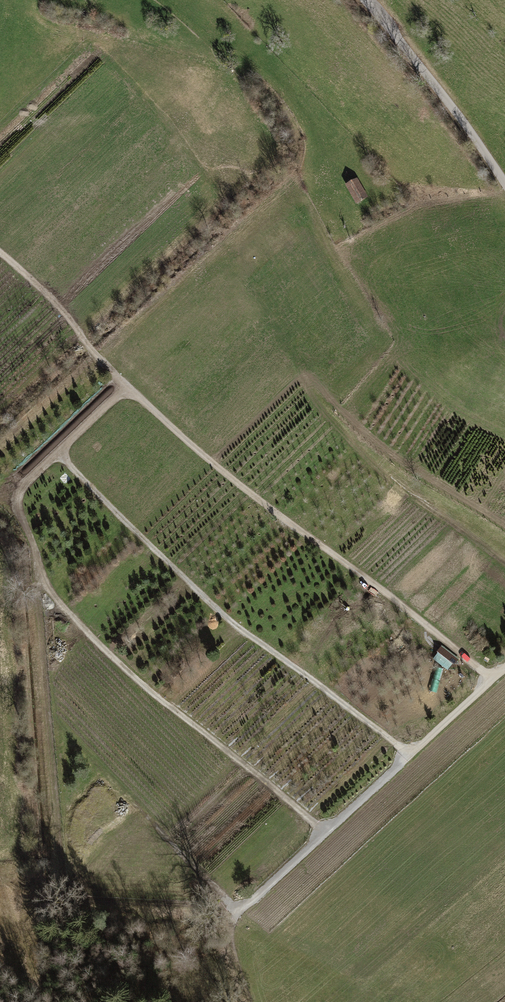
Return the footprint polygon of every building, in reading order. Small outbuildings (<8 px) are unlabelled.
[(357,181),(344,187),(355,206),(367,199),(357,181)]
